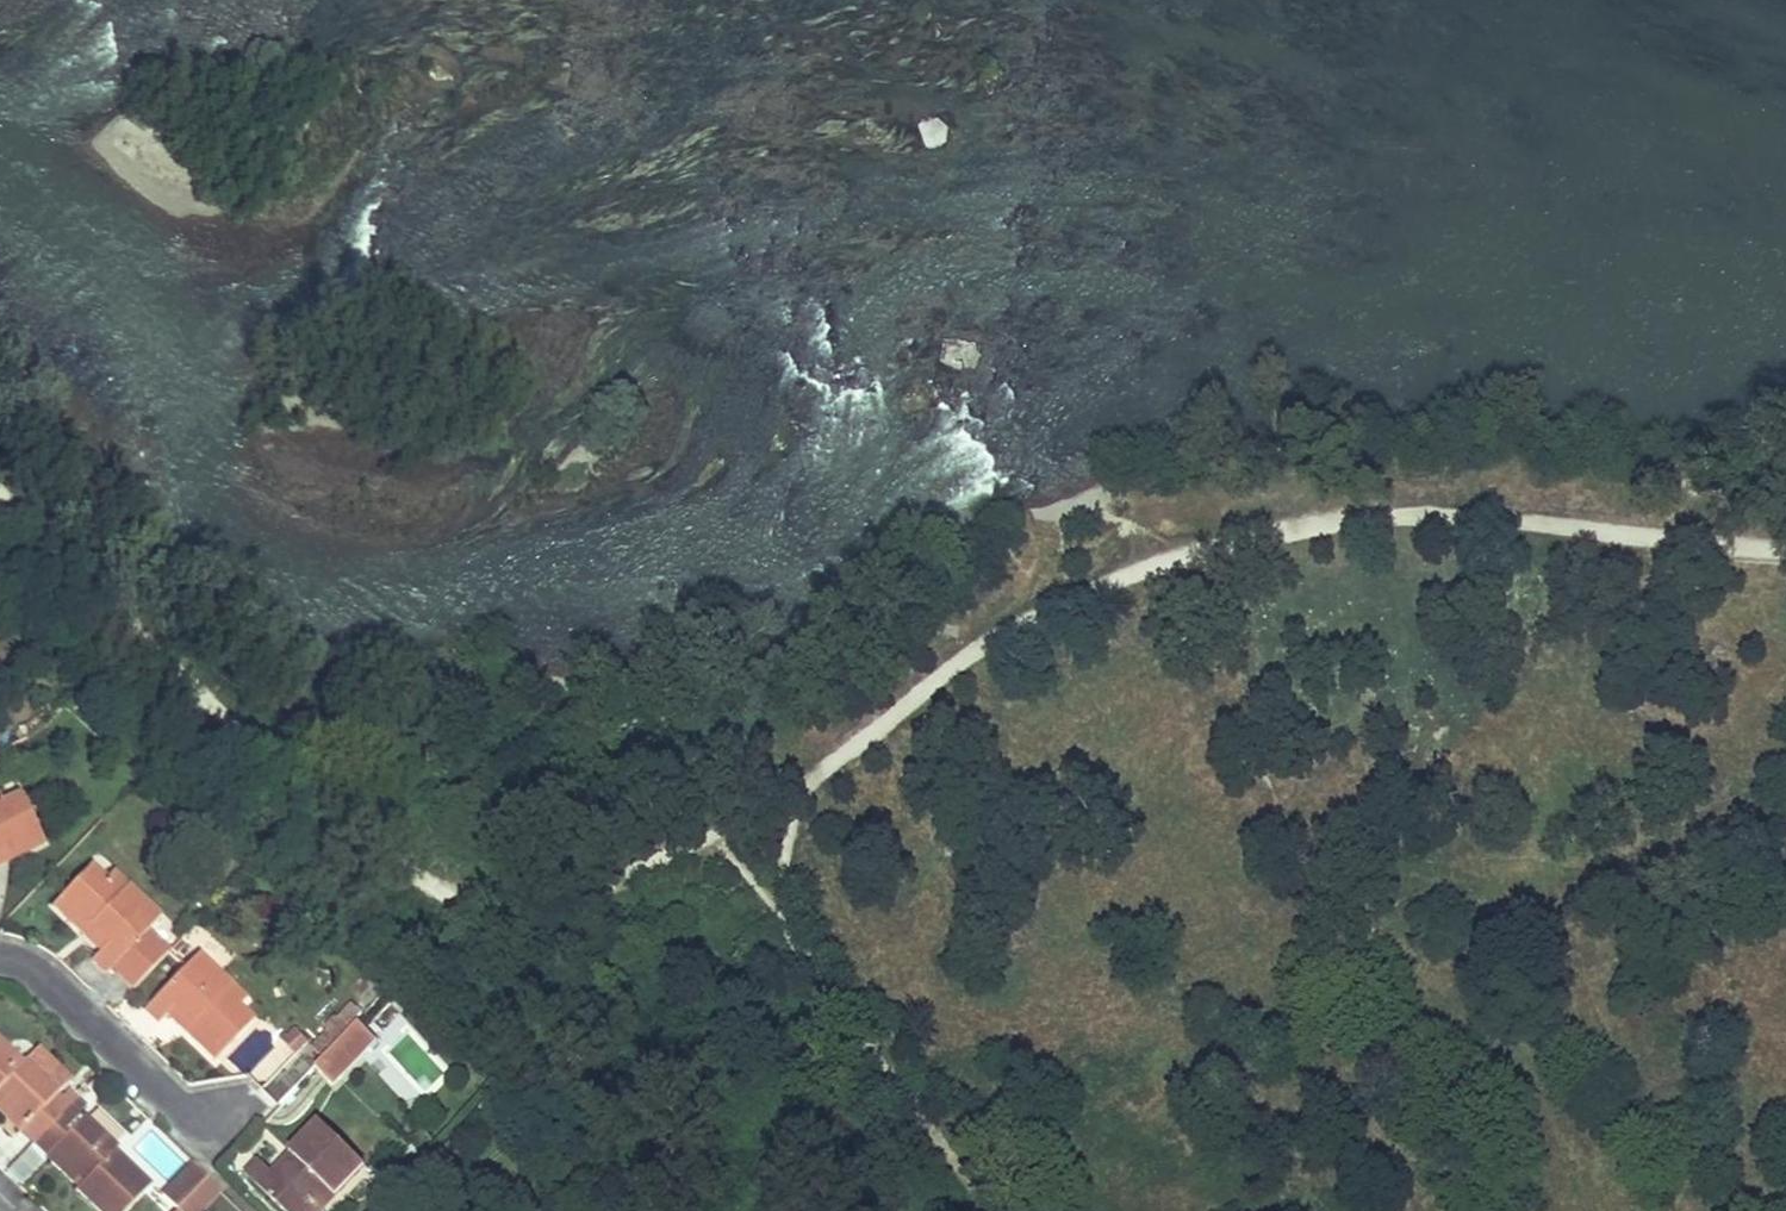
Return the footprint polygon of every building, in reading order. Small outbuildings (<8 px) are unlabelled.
[(20,795),(2,804),(0,801),(0,851),(1,850),(7,862),(44,844),(20,795)] [(146,906),(112,872),(105,879),(91,865),(53,904),(83,934),(93,925),(109,941),(100,950),(92,959),(107,974),(113,967),(134,988),(167,953),(147,933),(133,919),(146,906)] [(160,920),(146,906),(133,919),(147,933),(160,920)] [(109,941),(93,925),(83,934),(100,950),(109,941)] [(211,968),(198,955),(185,969),(198,981),(211,968)] [(244,1001),(211,968),(198,981),(185,969),(144,1011),(159,1024),(167,1015),(176,1007),(193,1023),(185,1032),(215,1060),(252,1022),(237,1008),(244,1001)] [(350,1006),(336,1020),(333,1017),(322,1028),(325,1032),(309,1049),(319,1059),(361,1017),(350,1006)] [(176,1007),(167,1015),(185,1032),(193,1023),(176,1007)] [(357,1025),(314,1069),(334,1088),(377,1044),(357,1025)] [(304,1045),(292,1031),(284,1038),(295,1052),(304,1045)] [(67,1106),(59,1099),(55,1094),(67,1081),(35,1049),(19,1065),(0,1046),(0,1095),(29,1123),(21,1131),(31,1142),(67,1106)] [(75,1098),(67,1090),(59,1099),(67,1106),(75,1098)] [(0,1095),(0,1112),(4,1116),(0,1119),(0,1124),(14,1138),(21,1131),(29,1123),(0,1095)] [(83,1106),(75,1098),(67,1106),(80,1119),(82,1116),(78,1112),(83,1106)] [(31,1142),(46,1157),(54,1149),(85,1179),(77,1187),(75,1190),(96,1210),(123,1210),(147,1187),(112,1153),(116,1149),(82,1116),(80,1119),(67,1106),(31,1142)] [(318,1123),(289,1152),(298,1161),(293,1165),(290,1162),(277,1177),(270,1171),(258,1158),(243,1173),(281,1210),(311,1210),(328,1192),(332,1198),(363,1166),(318,1123)] [(46,1157),(31,1142),(2,1172),(16,1186),(46,1157)] [(85,1179),(54,1149),(46,1157),(77,1187),(85,1179)] [(298,1161),(289,1152),(270,1171),(277,1177),(290,1162),(293,1165),(298,1161)] [(202,1181),(187,1166),(160,1193),(176,1209),(175,1210),(202,1210),(220,1193),(205,1178),(202,1181)] [(328,1192),(311,1210),(319,1210),(332,1198),(328,1192)]
